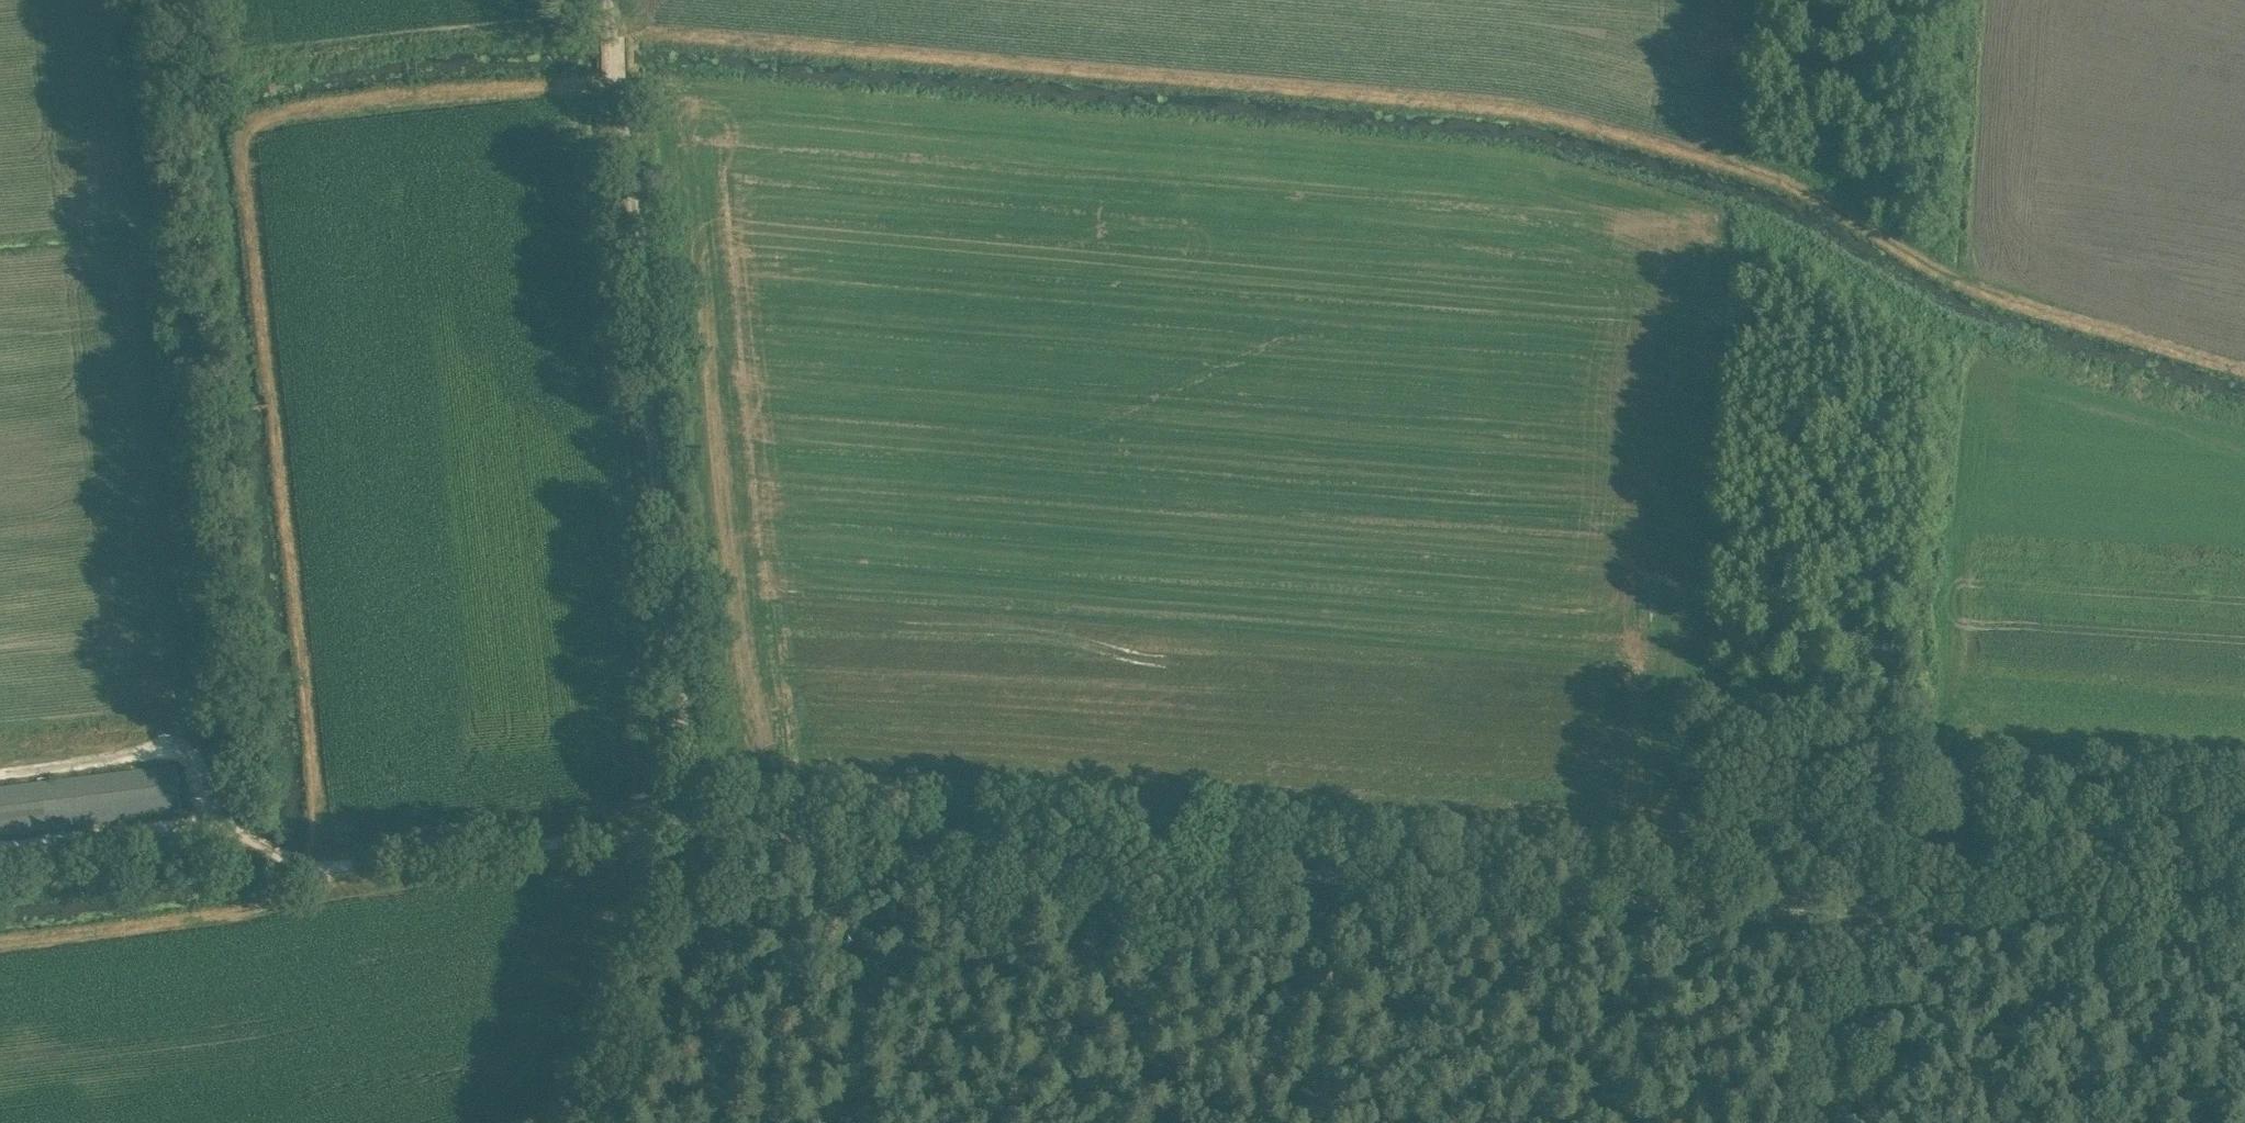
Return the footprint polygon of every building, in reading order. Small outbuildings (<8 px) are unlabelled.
[(0,784),(0,833),(185,810),(179,761),(0,784)]
